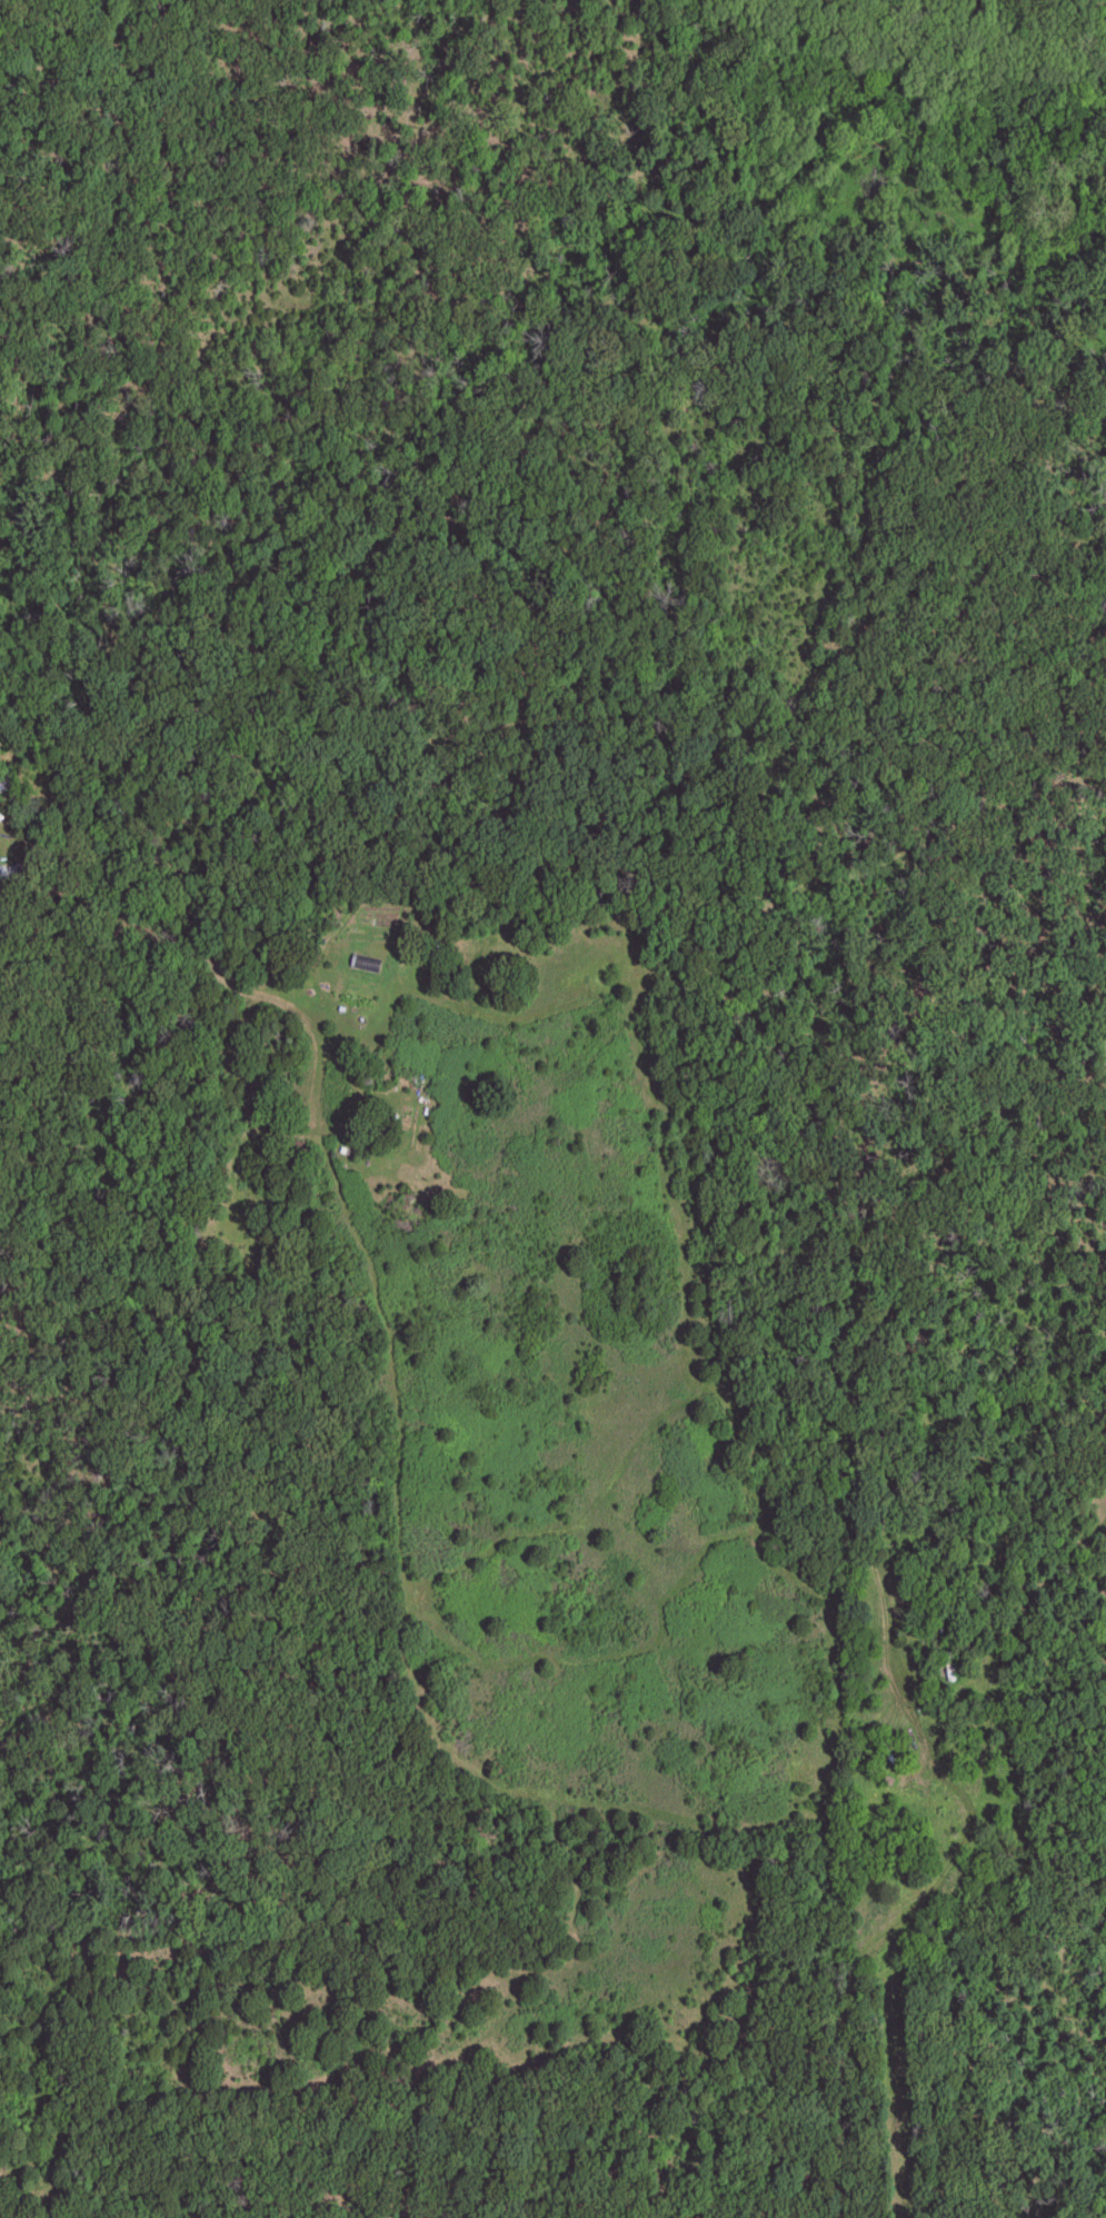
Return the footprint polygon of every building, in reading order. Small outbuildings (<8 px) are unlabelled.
[(954,1651),(946,1652),(948,1673),(956,1672),(954,1651)]
